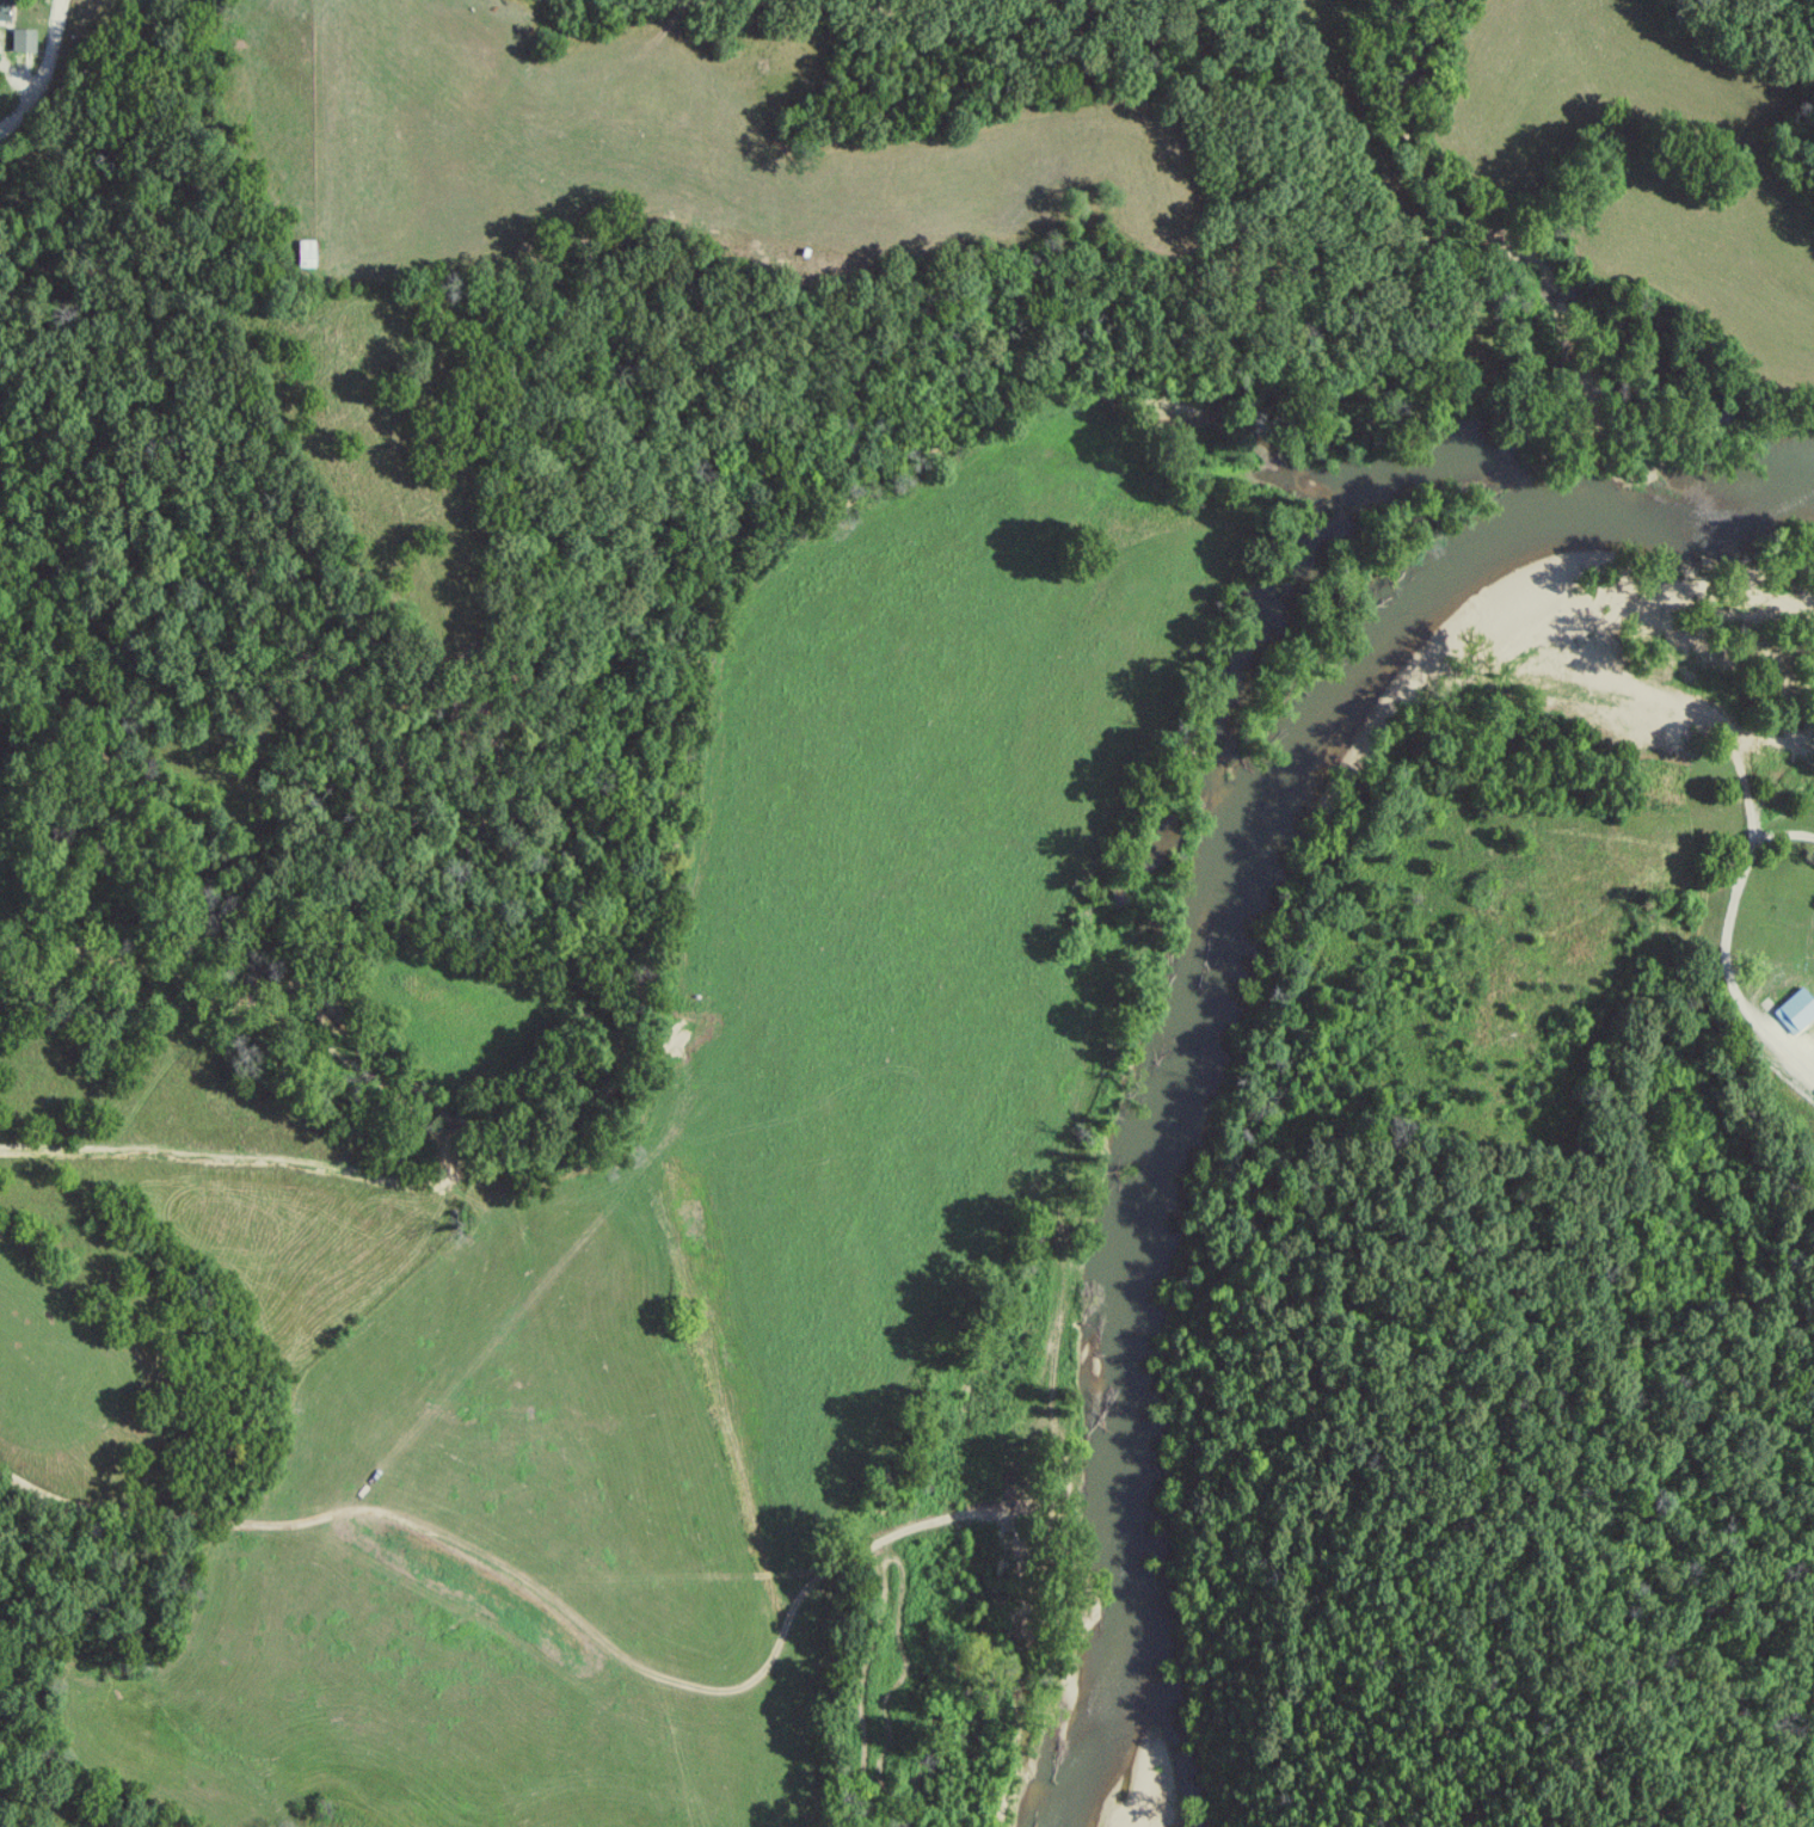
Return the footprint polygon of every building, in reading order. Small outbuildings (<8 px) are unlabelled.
[(11,0),(0,0),(0,21),(10,21),(11,0)] [(41,29),(16,29),(15,52),(40,52),(41,29)] [(1789,1035),(1813,1013),(1813,1008),(1795,987),(1768,1012),(1789,1035)]
